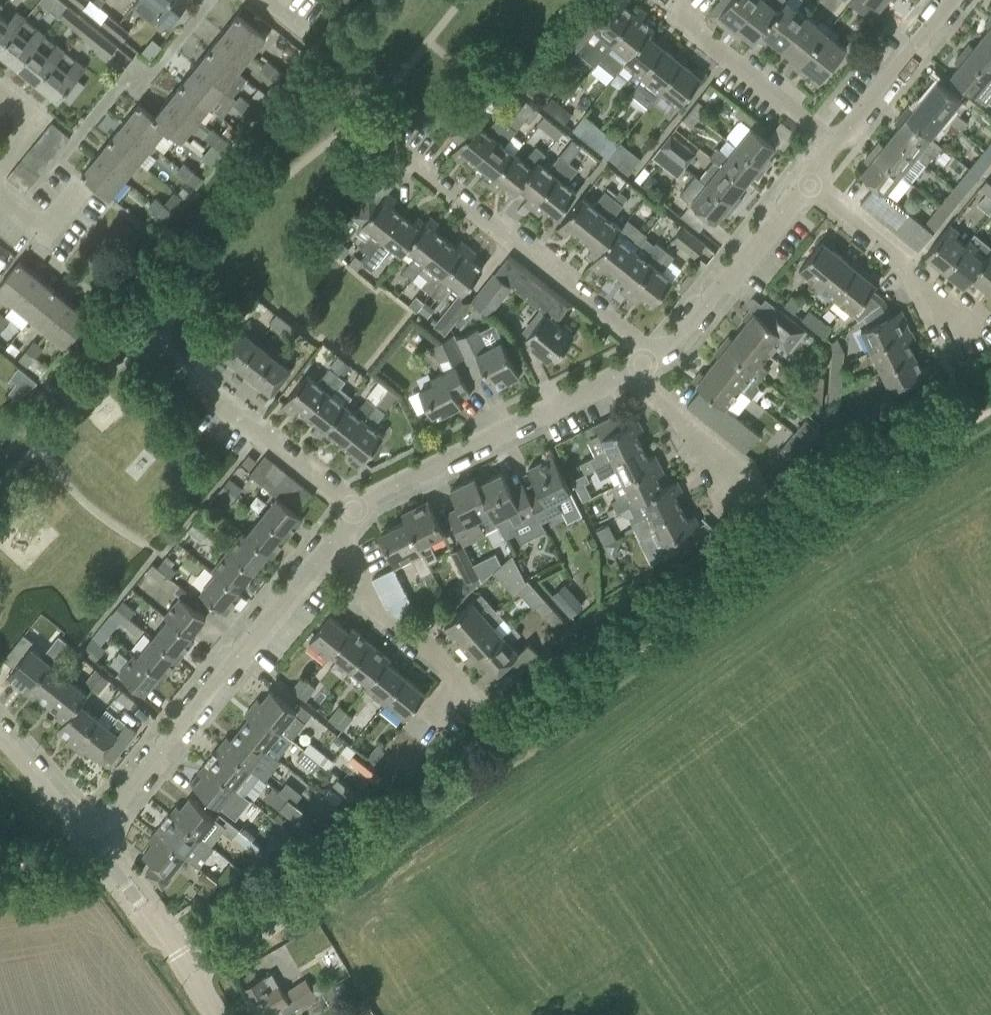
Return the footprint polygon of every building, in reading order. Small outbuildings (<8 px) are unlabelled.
[(60,0),(56,0),(51,6),(60,14),(61,14),(67,6),(60,0)] [(132,6),(137,10),(153,22),(157,17),(167,25),(187,0),(137,0),(132,6)] [(600,57),(635,14),(634,13),(623,5),(627,0),(616,0),(606,12),(597,4),(579,26),(565,43),(594,65),(600,57)] [(731,33),(758,0),(720,0),(708,14),(731,33)] [(757,38),(778,10),(765,0),(758,0),(731,33),(739,39),(744,34),(754,42),(757,38)] [(770,39),(780,47),(806,16),(786,1),(786,0),(778,10),(757,38),(765,44),(770,39)] [(869,19),(875,12),(860,0),(858,0),(853,6),(869,19)] [(58,17),(78,33),(87,22),(67,6),(61,14),(58,17)] [(618,71),(624,63),(647,34),(648,35),(653,29),(641,19),(646,13),(639,8),(634,13),(635,14),(600,57),(618,71)] [(24,19),(15,11),(7,22),(0,16),(0,49),(24,19)] [(237,14),(223,31),(252,54),(266,37),(237,14)] [(102,23),(112,31),(118,23),(108,15),(102,23)] [(787,62),(796,69),(825,32),(806,16),(780,47),(791,56),(787,62)] [(981,38),(990,46),(990,16),(984,25),(989,28),(981,38)] [(18,67),(44,35),(24,19),(0,49),(0,53),(18,67)] [(87,22),(78,33),(107,57),(117,46),(87,22)] [(118,23),(112,31),(122,40),(129,31),(118,23)] [(223,31),(209,48),(238,71),(252,54),(223,31)] [(825,32),(796,69),(805,76),(809,70),(820,79),(845,48),(825,32)] [(632,89),(642,78),(665,48),(666,49),(669,45),(659,38),(656,41),(648,35),(647,34),(624,63),(634,71),(624,83),(632,89)] [(18,67),(37,83),(63,51),(44,35),(18,67)] [(961,53),(990,76),(990,77),(990,46),(981,38),(974,47),(969,43),(961,53)] [(209,48),(195,65),(224,89),(238,71),(209,48)] [(651,102),(659,92),(683,63),(687,59),(677,52),(674,56),(666,49),(665,48),(642,78),(651,85),(643,96),(651,102)] [(63,51),(37,83),(57,99),(83,67),(63,51)] [(961,53),(954,62),(958,66),(951,75),(986,104),(990,98),(990,77),(990,76),(961,53)] [(260,69),(269,76),(276,68),(267,60),(260,69)] [(683,63),(659,92),(678,107),(692,89),(704,74),(695,66),(692,70),(683,63)] [(195,65),(181,82),(210,106),(224,89),(195,65)] [(276,68),(269,76),(278,84),(285,75),(276,68)] [(577,88),(590,101),(603,89),(591,75),(577,88)] [(921,99),(945,118),(946,118),(961,130),(968,122),(952,110),(961,99),(932,76),(924,86),(929,90),(921,99)] [(536,80),(526,92),(535,99),(540,93),(540,84),(536,80)] [(181,82),(167,99),(196,123),(210,106),(181,82)] [(232,103),(241,110),(248,102),(239,95),(232,103)] [(543,107),(553,115),(560,106),(551,98),(543,107)] [(167,99),(153,116),(167,127),(166,128),(182,140),(196,123),(167,99)] [(930,137),(945,118),(921,99),(914,108),(909,104),(902,114),(930,137)] [(697,100),(690,109),(699,117),(706,107),(697,100)] [(248,102),(241,110),(250,118),(257,109),(248,102)] [(518,110),(529,120),(536,111),(525,102),(518,110)] [(138,104),(124,121),(153,145),(166,128),(167,127),(153,116),(138,104)] [(560,106),(553,115),(564,123),(571,114),(560,106)] [(464,154),(475,163),(507,123),(498,116),(486,131),(477,123),(478,121),(482,116),(471,107),(449,135),(459,143),(450,154),(459,161),(464,154)] [(699,117),(690,109),(682,119),(691,126),(699,117)] [(916,155),(926,164),(933,156),(934,157),(943,146),(930,137),(902,114),(894,123),(899,127),(891,136),(915,156),(916,155)] [(537,124),(556,140),(563,131),(544,115),(537,124)] [(572,129),(589,143),(600,128),(584,115),(572,129)] [(727,139),(736,146),(765,169),(772,160),(768,156),(775,146),(742,120),(739,120),(738,120),(727,134),(727,135),(727,137),(727,139)] [(124,121),(110,139),(139,162),(153,145),(124,121)] [(51,122),(44,132),(62,147),(70,137),(51,122)] [(481,178),(488,185),(514,152),(505,145),(516,130),(507,123),(475,163),(486,172),(481,178)] [(231,124),(225,132),(233,139),(239,131),(231,124)] [(600,128),(589,143),(599,151),(608,158),(619,143),(600,128)] [(204,138),(213,145),(220,136),(212,129),(204,138)] [(44,132),(36,141),(55,156),(62,147),(44,132)] [(660,147),(669,154),(684,167),(695,154),(670,134),(660,147)] [(220,136),(213,145),(222,152),(229,143),(220,136)] [(871,151),(911,183),(926,164),(916,155),(915,156),(891,136),(884,146),(879,142),(871,151)] [(110,139),(96,156),(124,179),(139,162),(110,139)] [(36,141),(29,150),(47,165),(55,156),(36,141)] [(200,156),(212,165),(220,155),(208,146),(200,156)] [(513,194),(518,187),(538,162),(539,162),(545,154),(536,146),(524,160),(514,152),(488,185),(496,191),(501,184),(513,194)] [(713,160),(720,166),(721,165),(745,184),(752,175),(757,179),(765,169),(736,146),(727,157),(716,147),(709,157),(713,160)] [(661,164),(669,154),(660,147),(652,156),(661,164)] [(29,150),(21,159),(40,174),(47,165),(29,150)] [(969,169),(978,176),(990,159),(990,156),(984,150),(977,159),(969,169)] [(885,193),(895,200),(896,201),(903,192),(911,183),(871,151),(864,160),(868,164),(861,174),(874,185),(885,193)] [(523,202),(531,208),(568,162),(560,155),(548,169),(539,162),(538,162),(518,187),(529,195),(523,202)] [(124,179),(96,156),(81,173),(110,197),(124,179)] [(617,166),(628,174),(634,165),(624,157),(617,166)] [(21,159),(14,168),(32,183),(40,174),(21,159)] [(706,184),(735,207),(742,197),(738,194),(745,184),(744,184),(721,165),(720,166),(713,160),(699,179),(706,184)] [(568,162),(531,208),(539,214),(544,208),(556,217),(568,201),(576,191),(566,183),(577,169),(568,162)] [(177,172),(186,179),(193,170),(184,163),(177,172)] [(32,183),(14,168),(6,177),(25,193),(32,183)] [(969,169),(954,188),(963,195),(978,176),(969,169)] [(193,170),(186,179),(195,186),(202,178),(193,170)] [(649,171),(640,183),(651,192),(656,186),(656,177),(649,171)] [(735,207),(706,184),(699,179),(695,175),(679,194),(690,203),(699,210),(715,222),(722,212),(727,216),(735,207)] [(990,197),(990,184),(986,180),(980,188),(990,197)] [(860,203),(870,211),(885,193),(874,185),(860,203)] [(954,188),(939,206),(948,213),(963,195),(954,188)] [(571,229),(582,237),(613,198),(605,191),(593,206),(582,197),(569,213),(557,229),(565,235),(571,229)] [(359,248),(368,255),(401,214),(390,205),(396,199),(387,192),(379,203),(368,195),(351,216),(362,224),(361,225),(371,233),(359,248)] [(618,192),(613,198),(621,203),(625,198),(618,192)] [(870,211),(879,219),(895,200),(885,193),(870,211)] [(149,206),(158,213),(165,205),(156,197),(149,206)] [(587,253),(594,258),(595,259),(615,233),(616,235),(621,228),(611,219),(622,205),(621,203),(613,198),(582,237),(593,246),(587,253)] [(879,219),(889,227),(904,208),(896,201),(895,200),(879,219)] [(165,205),(158,213),(167,221),(174,212),(165,205)] [(948,213),(939,206),(932,215),(940,222),(948,213)] [(889,227),(898,234),(914,215),(904,208),(889,227)] [(401,257),(406,250),(404,249),(425,223),(424,222),(418,217),(412,223),(401,214),(368,255),(362,263),(372,271),(390,248),(401,257)] [(898,234),(908,242),(923,223),(914,215),(898,234)] [(419,272),(424,265),(423,264),(444,238),(433,229),(438,222),(430,216),(424,222),(425,223),(404,249),(406,250),(413,256),(401,271),(412,280),(419,272)] [(603,265),(614,274),(634,249),(646,234),(637,227),(628,219),(621,228),(616,235),(615,233),(595,259),(594,258),(589,265),(598,272),(603,265)] [(923,223),(908,242),(918,250),(933,231),(923,223)] [(925,255),(945,270),(965,245),(964,244),(954,236),(958,231),(950,224),(938,239),(925,255)] [(672,239),(679,244),(694,256),(704,244),(682,226),(672,239)] [(799,269),(817,284),(840,255),(831,248),(835,244),(825,237),(799,269)] [(425,290),(430,294),(468,246),(460,240),(455,247),(444,238),(423,264),(424,265),(419,272),(428,279),(422,287),(425,290)] [(964,286),(971,277),(985,260),(984,259),(974,251),(977,247),(968,239),(964,244),(965,245),(945,270),(964,286)] [(620,289),(627,296),(664,249),(655,242),(643,257),(634,249),(614,274),(625,283),(620,289)] [(468,246),(430,294),(439,301),(451,287),(459,293),(433,325),(445,334),(471,301),(462,293),(482,268),(470,259),(476,252),(468,246)] [(664,249),(627,296),(635,302),(640,295),(652,305),(672,279),(662,271),(673,256),(664,249)] [(989,291),(990,289),(990,250),(984,259),(985,260),(971,277),(989,291)] [(509,254),(495,272),(507,282),(522,264),(509,254)] [(817,284),(834,298),(858,270),(861,266),(852,258),(849,262),(840,255),(817,284)] [(354,256),(348,264),(356,270),(357,270),(362,263),(354,256)] [(13,304),(37,275),(19,261),(0,284),(0,293),(7,298),(5,301),(11,306),(13,304)] [(507,282),(512,286),(520,292),(534,274),(522,264),(507,282)] [(858,270),(834,298),(852,313),(858,320),(883,300),(883,299),(872,289),(879,280),(870,273),(869,273),(861,266),(858,270)] [(512,286),(507,282),(495,272),(471,302),(488,316),(512,286)] [(520,292),(532,302),(546,284),(534,274),(520,292)] [(13,304),(30,318),(54,289),(37,275),(13,304)] [(532,302),(541,309),(544,312),(559,294),(546,284),(532,302)] [(30,318),(48,332),(71,303),(54,289),(30,318)] [(559,294),(544,312),(557,322),(571,304),(559,294)] [(783,304),(793,312),(801,303),(791,295),(783,304)] [(418,297),(411,306),(417,311),(424,302),(418,297)] [(424,302),(417,311),(426,318),(433,309),(424,302)] [(71,303),(48,332),(65,346),(89,317),(71,303)] [(739,330),(768,353),(776,344),(786,353),(804,330),(775,306),(764,319),(750,309),(743,318),(746,321),(739,330)] [(544,312),(541,309),(523,332),(526,335),(524,337),(533,344),(531,348),(548,361),(553,355),(556,358),(573,336),(557,322),(544,312)] [(801,319),(811,327),(819,318),(808,310),(801,319)] [(861,329),(871,350),(904,334),(911,330),(901,310),(861,329)] [(1,328),(8,319),(0,312),(0,327),(1,328)] [(269,322),(280,331),(282,333),(290,324),(276,313),(269,322)] [(819,318),(811,327),(821,335),(828,326),(819,318)] [(285,335),(292,341),(299,332),(293,327),(285,335)] [(455,339),(464,356),(474,376),(485,371),(494,388),(519,376),(501,340),(487,347),(477,328),(456,338),(455,339)] [(227,363),(236,370),(258,343),(259,343),(262,339),(256,334),(252,338),(242,330),(223,353),(223,354),(215,363),(223,369),(227,363)] [(721,344),(761,376),(768,369),(760,363),(761,363),(768,353),(739,330),(732,339),(728,336),(721,344)] [(871,350),(881,371),(914,355),(908,342),(915,338),(911,331),(911,330),(904,334),(871,350)] [(441,368),(464,356),(455,339),(456,338),(453,334),(430,345),(441,368)] [(34,340),(26,349),(35,356),(42,347),(34,340)] [(244,376),(252,383),(278,351),(272,346),(268,351),(259,343),(258,343),(236,370),(232,376),(239,382),(244,376)] [(740,388),(751,397),(759,387),(757,382),(761,376),(721,344),(714,353),(718,357),(711,365),(740,389),(740,388)] [(35,356),(26,349),(18,358),(27,366),(35,356)] [(831,364),(842,364),(843,350),(831,350),(831,364)] [(278,351),(252,383),(261,390),(256,396),(264,402),(271,392),(272,393),(290,369),(280,361),(284,356),(278,351)] [(914,355),(881,371),(891,392),(931,372),(927,364),(920,368),(914,355)] [(295,406),(306,414),(338,374),(347,363),(339,356),(330,367),(318,382),(307,374),(294,390),(282,405),(290,412),(295,406)] [(2,382),(16,397),(34,380),(20,365),(2,382)] [(721,403),(730,411),(736,415),(751,397),(740,388),(740,389),(711,365),(704,374),(700,371),(692,380),(701,387),(711,395),(721,403)] [(458,400),(470,394),(461,376),(456,366),(431,378),(433,382),(419,389),(424,400),(433,418),(461,404),(458,400)] [(312,430),(320,436),(345,404),(352,396),(340,386),(345,379),(338,374),(306,414),(317,423),(312,430)] [(812,374),(811,388),(823,388),(823,375),(812,374)] [(830,376),(829,390),(840,390),(841,377),(830,376)] [(686,405),(696,413),(711,395),(701,387),(686,405)] [(823,388),(811,388),(810,400),(822,401),(823,388)] [(370,411),(344,444),(355,453),(350,460),(358,466),(383,435),(373,426),(397,396),(388,389),(376,404),(370,411)] [(840,390),(829,390),(828,402),(839,403),(840,390)] [(696,413),(706,421),(721,403),(711,395),(696,413)] [(333,436),(344,444),(376,404),(369,399),(367,397),(355,412),(345,404),(320,436),(327,442),(333,436)] [(706,421),(716,429),(730,411),(721,403),(706,421)] [(716,429),(725,437),(740,418),(736,415),(730,411),(716,429)] [(585,473),(594,468),(641,445),(635,432),(642,429),(637,419),(625,425),(618,412),(595,424),(599,433),(597,435),(588,439),(587,439),(595,455),(580,463),(585,473)] [(725,437),(735,444),(750,426),(740,418),(725,437)] [(805,419),(794,432),(808,443),(819,431),(805,419)] [(750,426),(735,444),(745,452),(760,434),(750,426)] [(593,427),(584,432),(588,439),(597,435),(593,427)] [(808,443),(794,432),(780,449),(793,461),(808,443)] [(614,485),(622,481),(659,463),(655,454),(647,458),(641,445),(594,468),(600,480),(609,475),(614,485)] [(242,462),(250,469),(257,460),(248,454),(242,462)] [(249,473),(259,481),(274,463),(264,455),(249,473)] [(538,489),(528,494),(528,495),(538,515),(536,516),(539,522),(563,511),(562,510),(576,503),(570,492),(571,492),(553,456),(528,468),(538,489)] [(259,481),(269,489),(284,470),(274,463),(259,481)] [(616,512),(629,506),(628,505),(662,488),(662,487),(656,475),(663,472),(659,463),(622,481),(628,494),(611,502),(616,512)] [(269,489),(277,496),(278,497),(293,478),(284,470),(269,489)] [(502,472),(478,484),(491,511),(490,511),(494,519),(495,518),(505,538),(516,532),(517,528),(516,526),(536,516),(538,515),(528,495),(528,494),(523,484),(511,490),(502,472)] [(478,484),(475,477),(450,489),(459,507),(447,513),(463,544),(484,533),(477,518),(490,511),(491,511),(478,484)] [(229,478),(223,485),(237,496),(242,489),(229,478)] [(293,478),(278,497),(288,505),(303,486),(293,478)] [(628,519),(634,529),(680,506),(674,493),(682,489),(677,480),(662,487),(662,488),(628,505),(629,506),(634,516),(628,519)] [(237,496),(223,485),(218,491),(231,502),(237,496)] [(288,505),(298,513),(313,494),(303,486),(288,505)] [(590,497),(585,488),(578,492),(582,501),(590,497)] [(277,496),(262,515),(287,536),(303,517),(298,513),(288,505),(278,497),(277,496)] [(402,513),(406,520),(428,563),(429,563),(437,559),(428,541),(444,533),(437,518),(428,500),(403,513),(402,513)] [(680,506),(634,529),(639,540),(657,531),(668,553),(693,541),(687,530),(699,524),(694,515),(687,519),(680,506)] [(262,515),(247,534),(268,552),(272,555),(287,536),(262,515)] [(198,516),(193,522),(206,533),(211,527),(198,516)] [(406,520),(380,533),(396,565),(412,557),(421,576),(432,571),(433,570),(429,563),(428,563),(406,520)] [(206,533),(193,522),(187,529),(201,540),(206,533)] [(609,523),(596,529),(603,544),(616,537),(609,523)] [(242,532),(227,550),(253,571),(268,552),(247,534),(246,535),(242,532)] [(592,536),(585,540),(590,548),(597,545),(596,543),(592,536)] [(449,553),(464,583),(479,576),(464,546),(449,553)] [(216,572),(238,590),(238,589),(253,571),(227,550),(213,569),(216,572)] [(492,570),(514,594),(518,591),(520,589),(529,581),(526,579),(512,553),(492,570)] [(162,560),(157,566),(166,573),(165,574),(170,578),(176,571),(162,560)] [(166,573),(157,566),(153,563),(147,569),(160,580),(165,574),(166,573)] [(372,578),(379,592),(400,582),(393,567),(372,578)] [(238,590),(216,572),(200,591),(210,599),(226,612),(241,593),(242,592),(238,589),(238,590)] [(520,589),(518,591),(529,603),(540,593),(535,588),(529,581),(520,589)] [(400,582),(379,592),(386,607),(407,596),(400,582)] [(559,587),(552,594),(553,595),(553,596),(570,615),(578,609),(559,587)] [(169,617),(169,618),(190,635),(191,635),(206,616),(190,604),(181,596),(165,614),(169,617)] [(544,598),(535,606),(544,616),(553,608),(544,598)] [(122,600),(117,607),(130,618),(135,611),(122,600)] [(454,648),(460,643),(487,618),(472,601),(459,612),(444,625),(454,636),(449,642),(454,648)] [(130,618),(117,607),(111,614),(137,634),(142,628),(130,618)] [(470,665),(476,660),(475,660),(503,635),(494,626),(503,617),(497,610),(487,618),(460,643),(454,648),(470,665)] [(330,653),(331,653),(349,631),(349,630),(330,615),(309,641),(325,654),(328,656),(330,653)] [(169,618),(154,637),(179,657),(195,638),(191,635),(190,635),(169,618)] [(475,660),(476,660),(485,670),(479,676),(485,682),(503,666),(513,676),(539,653),(528,642),(517,651),(510,643),(521,633),(514,625),(503,635),(475,660)] [(331,653),(350,669),(371,642),(351,627),(349,630),(349,631),(331,653)] [(49,648),(56,654),(66,641),(59,635),(49,648)] [(154,637),(138,656),(160,673),(159,674),(163,677),(179,657),(154,637)] [(82,649),(96,660),(105,649),(91,638),(82,649)] [(66,641),(56,654),(63,659),(73,647),(66,641)] [(350,669),(369,684),(387,662),(390,658),(371,642),(350,669)] [(17,685),(25,692),(49,662),(30,647),(10,672),(21,681),(17,685)] [(160,673),(138,656),(134,653),(119,672),(129,680),(144,692),(159,674),(160,673)] [(37,694),(48,703),(68,678),(49,662),(25,692),(33,698),(37,694)] [(366,688),(385,703),(406,677),(387,662),(369,684),(366,688)] [(85,681),(91,686),(102,673),(95,668),(85,681)] [(102,673),(91,686),(99,692),(109,679),(102,673)] [(293,689),(299,694),(309,681),(303,676),(293,689)] [(406,677),(385,703),(404,718),(425,692),(406,677)] [(55,716),(63,722),(79,702),(86,693),(68,678),(48,703),(58,712),(55,716)] [(309,681),(299,694),(305,699),(316,686),(309,681)] [(116,696),(129,707),(135,700),(122,689),(116,696)] [(258,698),(251,706),(281,730),(292,738),(311,714),(311,713),(300,703),(295,710),(286,702),(271,690),(262,701),(258,698)] [(66,740),(75,747),(98,717),(79,702),(63,722),(59,727),(70,736),(66,740)] [(249,717),(240,728),(265,748),(277,757),(291,739),(292,738),(281,730),(251,706),(245,714),(249,717)] [(330,719),(336,724),(347,711),(340,706),(330,719)] [(347,711),(336,724),(343,730),(353,717),(347,711)] [(98,717),(75,747),(83,753),(86,749),(97,758),(102,753),(112,761),(137,730),(118,715),(109,726),(98,717)] [(227,736),(221,743),(250,767),(259,757),(270,766),(277,757),(265,748),(240,728),(231,739),(227,736)] [(310,741),(304,748),(327,767),(332,760),(310,741)] [(387,748),(385,747),(380,742),(367,757),(375,763),(387,748)] [(218,755),(210,765),(209,766),(235,786),(245,795),(245,794),(260,775),(250,767),(221,743),(214,751),(218,755)] [(348,759),(378,782),(384,774),(354,751),(348,759)] [(210,765),(206,762),(190,782),(235,819),(251,799),(245,794),(245,795),(235,786),(209,766),(210,765)] [(339,776),(333,784),(337,788),(351,799),(358,790),(344,779),(339,776)] [(329,788),(324,795),(336,805),(341,798),(329,788)] [(322,793),(307,813),(317,821),(337,806),(336,805),(324,795),(322,793)] [(170,813),(174,816),(200,836),(215,817),(205,809),(190,796),(181,808),(177,804),(170,812),(170,813)] [(307,813),(294,802),(288,798),(279,808),(294,821),(290,826),(299,833),(317,821),(307,813)] [(161,823),(155,831),(185,855),(198,866),(213,847),(200,836),(174,816),(165,827),(161,823)] [(283,825),(262,847),(268,852),(295,836),(283,825)] [(265,850),(239,829),(234,836),(259,858),(265,850)] [(185,855),(155,831),(148,839),(153,843),(144,854),(154,863),(146,873),(162,887),(172,875),(170,873),(185,855)] [(220,884),(205,871),(199,879),(212,889),(220,884)] [(329,944),(314,953),(327,974),(342,965),(329,944)] [(256,1014),(264,1014),(275,1008),(288,1001),(271,972),(263,977),(257,980),(253,974),(240,982),(243,988),(241,989),(256,1014)] [(318,998),(306,979),(288,990),(298,1006),(300,1004),(302,1008),(318,998)]
